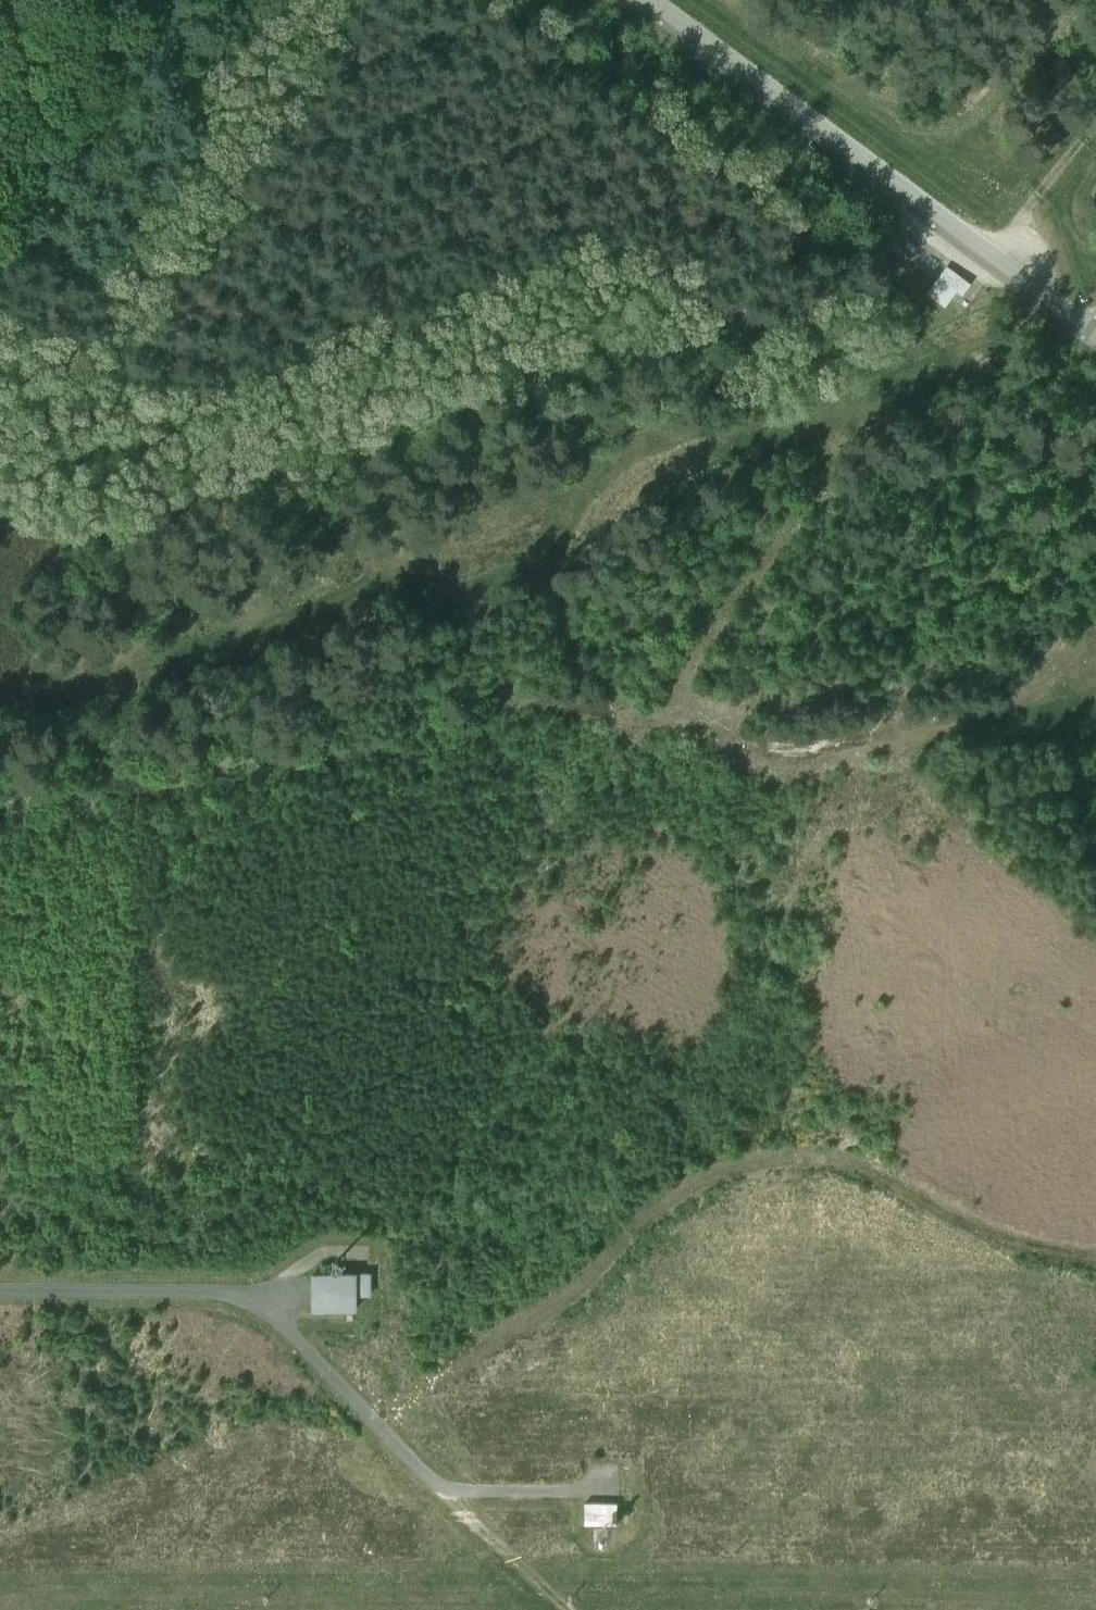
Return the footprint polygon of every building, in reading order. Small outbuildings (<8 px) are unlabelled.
[(941,278),(952,263),(926,244),(915,259),(941,278)] [(955,262),(934,288),(962,311),(983,285),(955,262)] [(363,1274),(317,1275),(317,1311),(364,1310),(363,1274)] [(616,1503),(584,1503),(584,1525),(616,1525),(616,1503)]
